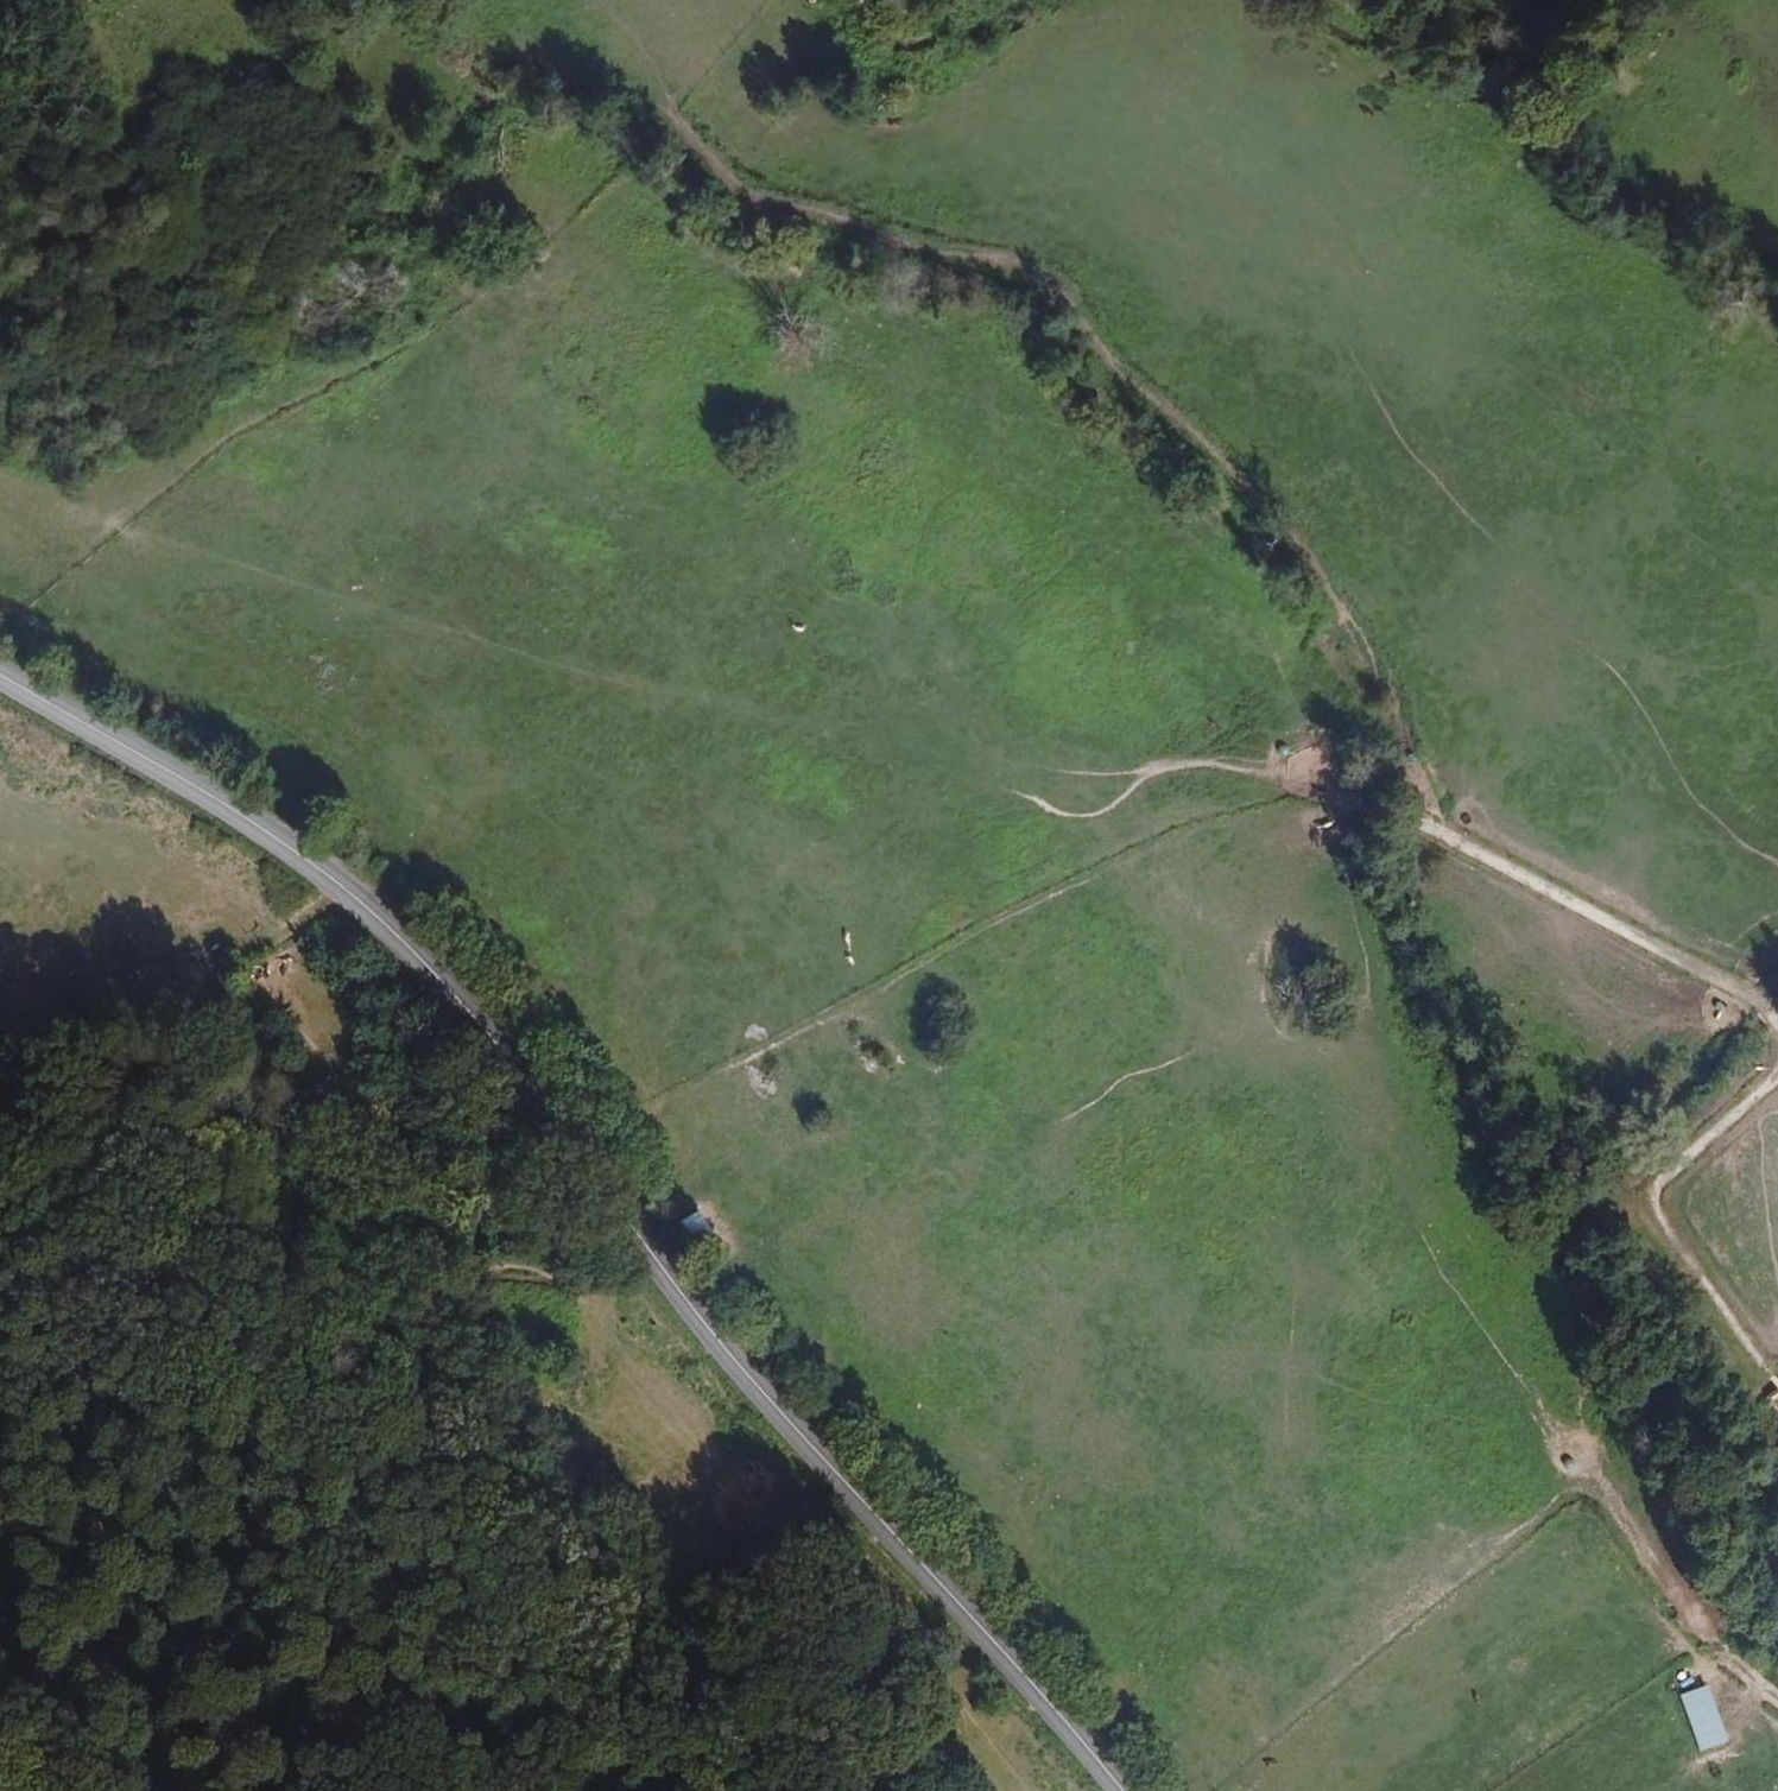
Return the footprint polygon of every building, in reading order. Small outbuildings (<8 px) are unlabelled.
[(1701,1751),(1730,1741),(1710,1683),(1680,1693),(1701,1751)]
